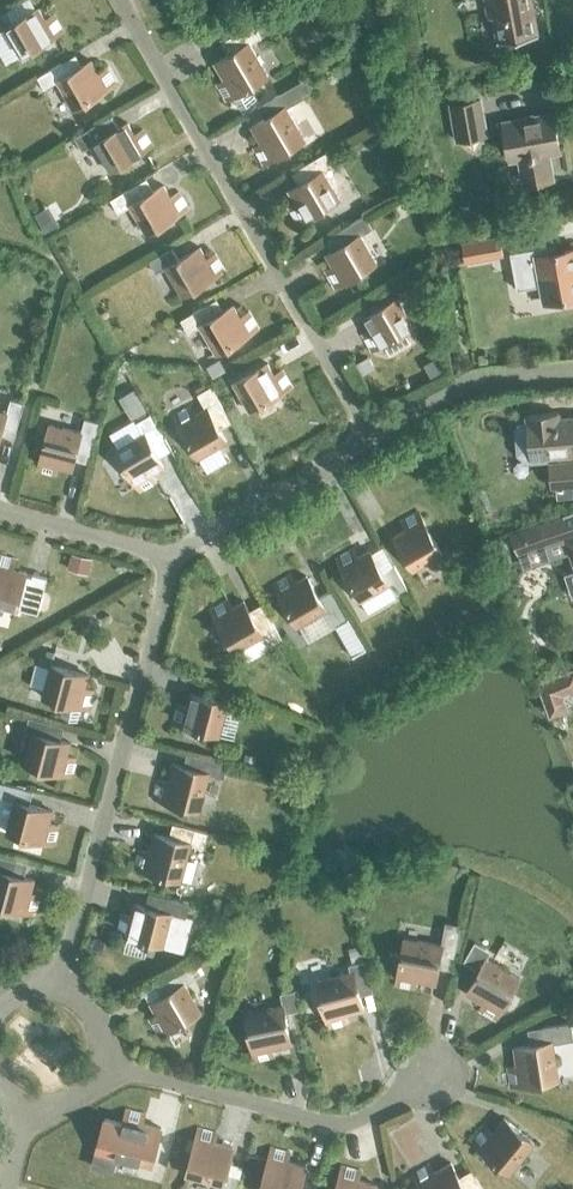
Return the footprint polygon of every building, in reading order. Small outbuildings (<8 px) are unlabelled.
[(500,13),(492,14),(497,40),(538,33),(532,0),(497,0),(500,13)] [(53,14),(45,19),(38,7),(4,27),(20,55),(63,30),(53,14)] [(240,107),(256,98),(249,86),(267,75),(249,43),(260,36),(252,23),(228,37),(235,50),(214,62),(224,78),(215,83),(225,100),(233,95),(240,107)] [(106,66),(97,71),(91,60),(67,73),(61,62),(37,76),(44,87),(57,80),(73,107),(115,83),(106,66)] [(252,147),(262,163),(304,139),(285,105),(313,89),(306,77),(257,106),(265,117),(251,125),(261,142),(252,147)] [(450,103),(456,139),(486,133),(479,98),(450,103)] [(524,182),(552,177),(547,152),(559,150),(552,112),(503,121),(510,159),(519,157),(524,182)] [(118,126),(111,115),(73,136),(82,150),(93,143),(109,169),(152,145),(142,129),(134,132),(127,122),(118,126)] [(287,206),(296,222),(339,197),(323,171),(335,164),(327,150),(302,165),(309,177),(288,189),(295,201),(287,206)] [(163,184),(142,196),(135,184),(110,198),(118,212),(130,205),(145,232),(188,207),(178,191),(170,195),(163,184)] [(324,270),(333,286),(376,261),(360,235),(372,228),(364,214),(340,228),(347,241),(325,253),(332,265),(324,270)] [(462,241),(465,260),(503,253),(499,234),(462,241)] [(545,252),(544,245),(510,251),(516,288),(540,284),(543,301),(572,296),(572,247),(545,252)] [(224,269),(214,253),(206,258),(199,246),(178,258),(172,246),(149,260),(156,271),(165,266),(181,294),(224,269)] [(383,342),(389,353),(409,341),(403,331),(413,325),(397,297),(362,317),(369,328),(361,333),(370,350),(383,342)] [(233,304),(212,316),(205,304),(180,319),(188,332),(200,325),(215,352),(258,327),(248,311),(240,316),(233,304)] [(282,369),(273,374),(267,362),(233,382),(249,410),(291,385),(282,369)] [(226,441),(212,417),(225,410),(210,385),(197,393),(205,407),(195,413),(190,405),(173,414),(198,457),(226,441)] [(2,426),(16,429),(23,401),(9,398),(6,411),(0,410),(0,433),(2,426)] [(558,418),(557,411),(526,414),(527,421),(517,422),(513,427),(516,453),(521,458),(522,460),(524,462),(547,460),(550,455),(559,454),(560,462),(550,463),(552,484),(572,482),(572,417),(558,418)] [(115,448),(140,491),(157,481),(152,473),(163,466),(158,457),(170,449),(149,413),(136,420),(143,432),(115,448)] [(77,445),(90,449),(98,422),(84,417),(81,431),(49,423),(37,470),(55,475),(58,466),(70,469),(77,445)] [(393,535),(413,569),(441,553),(416,510),(400,520),(405,528),(393,535)] [(518,552),(565,535),(566,537),(567,537),(571,535),(564,515),(512,534),(518,552)] [(369,549),(357,556),(352,547),(336,557),(360,599),(388,583),(369,549)] [(16,609),(16,607),(37,612),(46,576),(32,573),(31,576),(25,574),(26,571),(13,568),(15,558),(0,554),(0,605),(16,609)] [(72,554),(68,568),(86,572),(90,558),(72,554)] [(306,574),(294,581),(289,573),(273,582),(298,625),(326,609),(306,574)] [(243,600),(231,606),(226,598),(210,608),(235,650),(261,635),(268,649),(284,641),(277,627),(262,634),(243,600)] [(80,705),(89,708),(94,689),(85,687),(88,674),(50,664),(41,695),(63,701),(59,714),(77,719),(80,705)] [(548,716),(568,709),(562,692),(572,689),(572,668),(536,680),(548,716)] [(172,721),(219,734),(227,702),(189,692),(186,705),(176,703),(172,721)] [(24,763),(71,775),(76,757),(67,754),(70,742),(51,736),(55,723),(28,716),(25,730),(32,731),(24,763)] [(209,773),(223,776),(226,762),(212,758),(208,771),(171,762),(166,780),(157,778),(152,796),(199,809),(209,773)] [(53,843),(58,825),(49,822),(52,810),(28,803),(32,790),(0,781),(0,782),(0,796),(14,800),(6,831),(53,843)] [(190,843),(203,847),(207,831),(179,824),(176,838),(152,832),(147,850),(138,848),(133,866),(181,879),(190,843)] [(10,872),(14,858),(0,855),(0,903),(35,912),(40,894),(30,891),(34,879),(10,872)] [(121,913),(116,931),(164,944),(182,949),(191,916),(185,915),(189,902),(161,895),(157,909),(134,902),(130,915),(121,913)] [(438,965),(451,968),(460,924),(446,921),(442,944),(404,936),(395,985),(414,988),(416,979),(434,982),(438,965)] [(463,960),(474,966),(485,948),(474,942),(463,960)] [(478,1009),(494,1019),(519,976),(486,957),(466,992),(483,1001),(478,1009)] [(148,1018),(158,1035),(200,1010),(184,983),(202,972),(194,959),(142,989),(150,1002),(156,1013),(148,1018)] [(316,980),(328,1027),(347,1022),(344,1013),(363,1008),(356,982),(369,978),(364,959),(348,964),(350,971),(316,980)] [(245,1012),(255,1060),(273,1056),(271,1047),(290,1043),(284,1011),(298,1009),(294,990),(280,993),(282,1004),(245,1012)] [(507,1066),(509,1085),(558,1078),(552,1040),(572,1037),(570,1021),(526,1027),(528,1044),(513,1046),(516,1065),(507,1066)] [(103,1117),(91,1165),(111,1170),(115,1156),(151,1165),(160,1127),(142,1122),(144,1113),(126,1108),(122,1122),(103,1117)] [(509,1172),(534,1142),(503,1117),(491,1132),(484,1126),(472,1140),(509,1172)] [(185,1174),(222,1184),(233,1146),(214,1141),(216,1132),(198,1127),(185,1174)] [(305,1165),(287,1160),(289,1151),(271,1146),(259,1188),(299,1188),(305,1165)] [(462,1182),(450,1161),(433,1171),(428,1163),(412,1172),(422,1188),(483,1188),(474,1175),(462,1182)] [(376,1184),(358,1179),(360,1170),(342,1165),(335,1188),(375,1188),(376,1184)]
